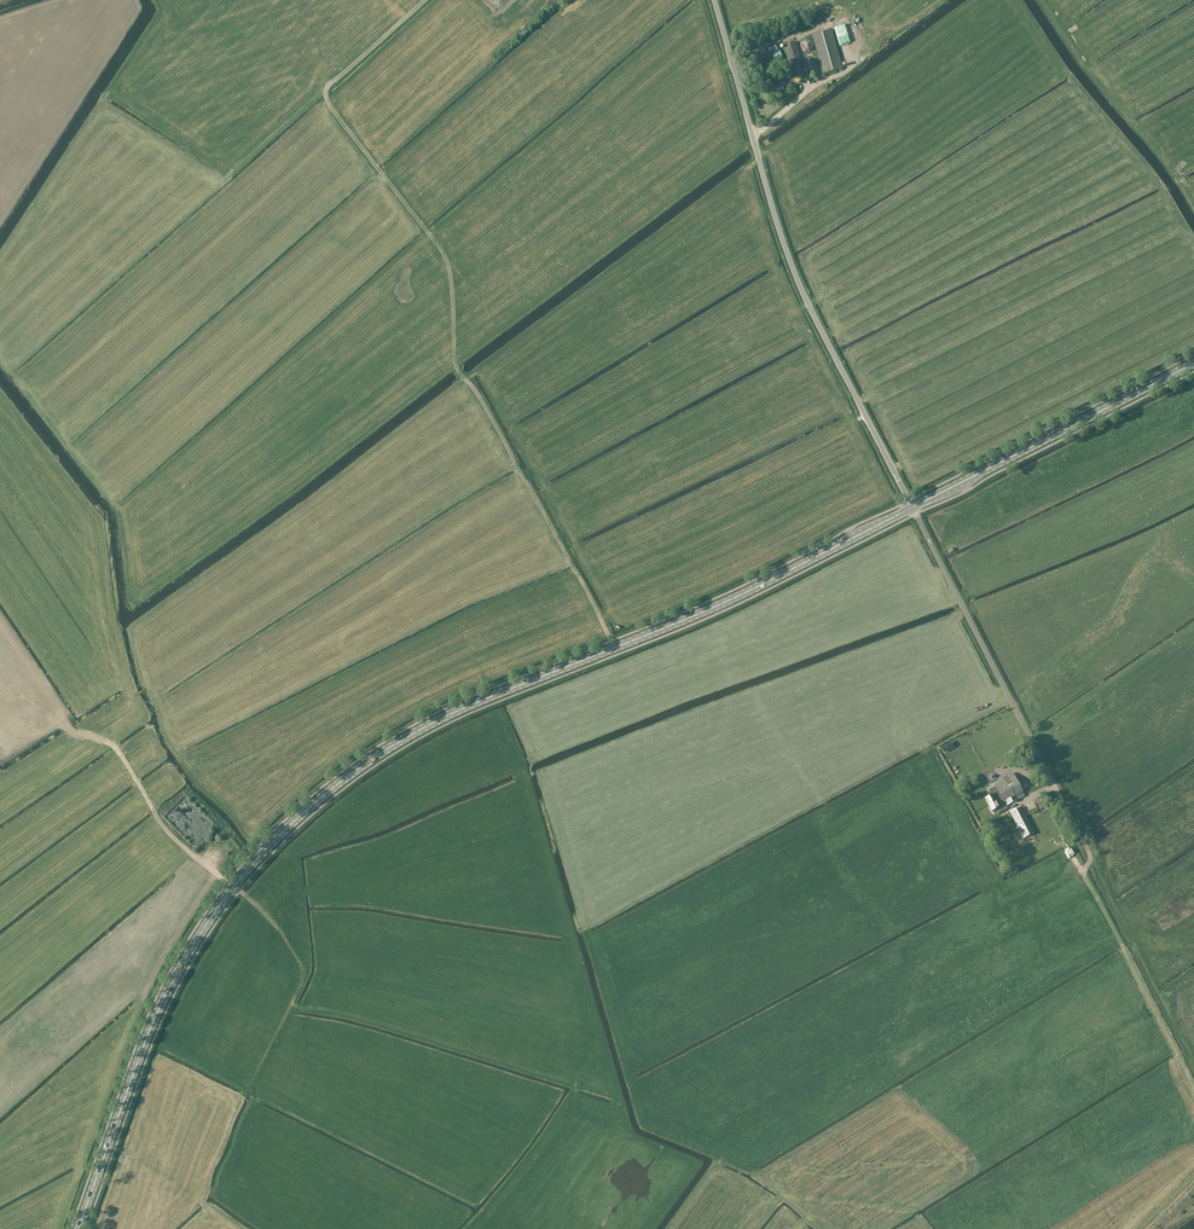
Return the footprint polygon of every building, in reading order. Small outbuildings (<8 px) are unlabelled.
[(813,36),(824,74),(842,69),(831,31),(813,36)] [(812,42),(806,40),(801,45),(803,51),(809,52),(814,48),(812,42)] [(782,79),(770,82),(773,91),(785,87),(784,85),(794,82),(794,83),(806,79),(795,42),(784,45),(793,77),(783,80),(782,79)] [(755,52),(757,61),(770,58),(768,49),(755,52)] [(842,61),(846,65),(852,59),(845,53),(841,57),(844,59),(842,61)] [(818,76),(814,58),(805,61),(810,78),(818,76)] [(998,804),(1004,801),(1006,805),(1024,796),(1013,773),(993,783),(1000,796),(1001,798),(988,805),(992,812),(999,808),(998,804)] [(985,798),(988,805),(1001,798),(1000,796),(994,798),(993,795),(985,798)] [(1034,832),(1021,806),(1010,812),(1023,838),(1034,832)]
